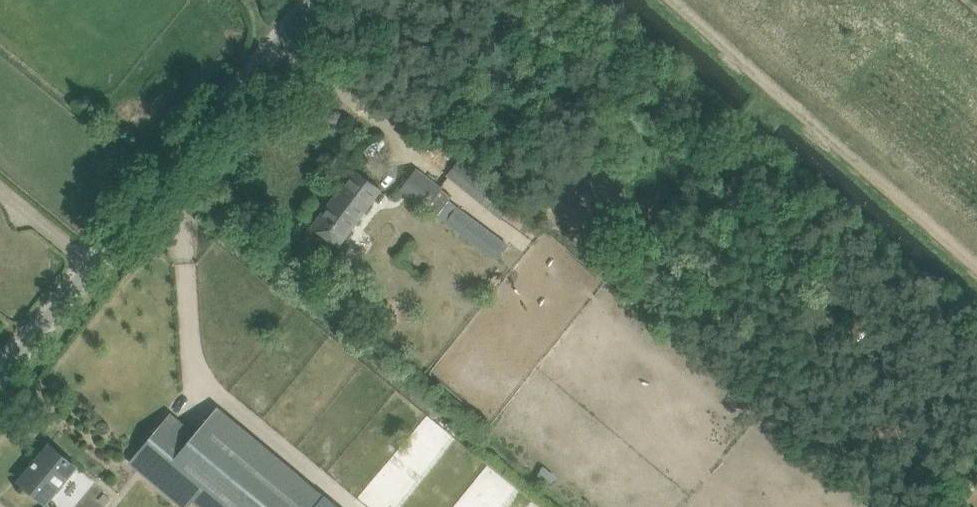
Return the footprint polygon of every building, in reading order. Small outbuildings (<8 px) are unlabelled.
[(443,183),(501,219),(508,207),(486,193),(494,181),(458,159),(443,183)] [(442,189),(443,187),(417,167),(400,188),(446,221),(457,205),(449,199),(451,196),(442,189)] [(382,188),(373,181),(357,169),(314,226),(339,245),(382,188)] [(326,493),(220,404),(197,432),(173,411),(131,461),(186,506),(188,506),(195,499),(204,506),(342,506),(326,493)] [(47,502),(60,487),(77,466),(50,444),(20,480),(47,502)]
